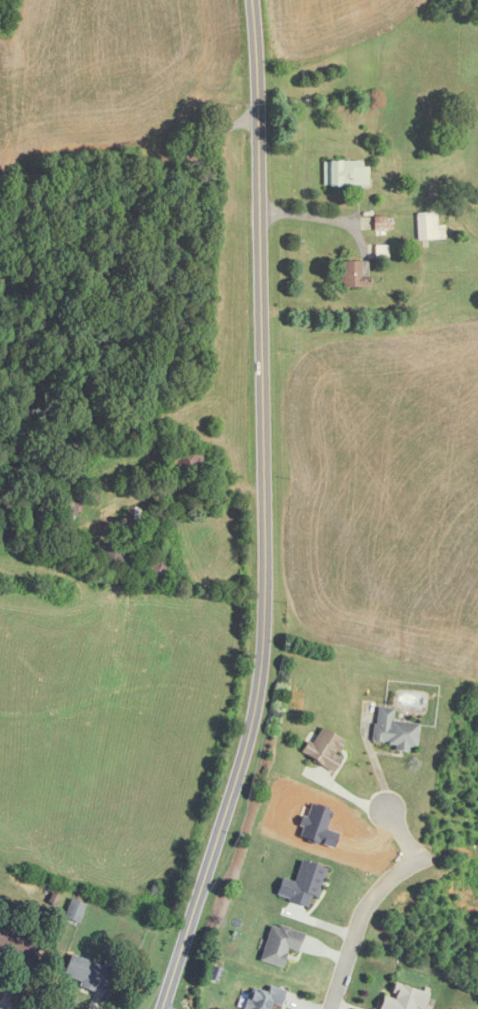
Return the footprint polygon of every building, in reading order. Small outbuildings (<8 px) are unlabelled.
[(367,161),(324,161),(324,186),(367,186),(367,161)] [(417,213),(417,240),(445,240),(445,226),(437,226),(437,213),(417,213)] [(368,262),(342,262),(342,287),(368,287),(368,262)] [(168,452),(168,476),(201,476),(201,452),(168,452)] [(153,575),(164,578),(168,563),(157,560),(153,575)] [(418,725),(393,722),(394,709),(377,707),(373,746),(415,750),(418,725)] [(348,746),(322,727),(303,753),(330,772),(348,746)] [(325,868),(300,861),(295,882),(281,878),(276,897),(307,906),(310,896),(317,898),(325,868)] [(64,917),(78,923),(86,906),(72,900),(64,917)] [(297,953),(302,933),(270,924),(259,961),(281,968),(286,950),(297,953)] [(39,941),(0,931),(0,952),(34,961),(39,941)] [(81,985),(104,994),(113,971),(71,955),(63,975),(82,982),(81,985)] [(414,1006),(424,1008),(429,992),(393,983),(390,996),(382,994),(378,1008),(414,1008),(414,1006)] [(247,987),(247,1008),(267,1008),(267,1004),(282,1004),(282,987),(247,987)]
